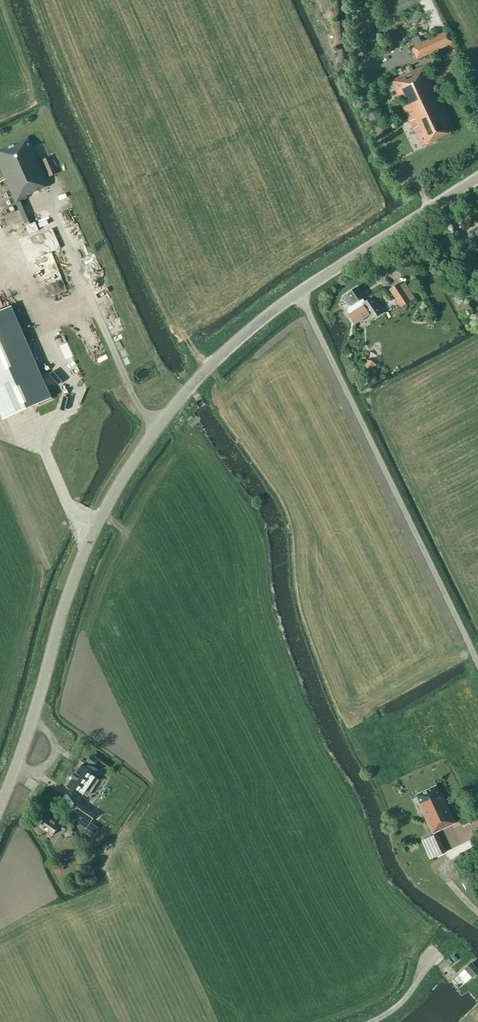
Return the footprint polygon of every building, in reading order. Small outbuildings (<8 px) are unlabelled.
[(417,60),(454,43),(448,30),(411,47),(417,60)] [(455,131),(425,66),(391,81),(421,146),(455,131)] [(50,185),(40,161),(38,162),(28,137),(0,149),(0,165),(16,203),(40,193),(39,190),(50,185)] [(49,177),(57,174),(49,157),(42,160),(49,177)] [(8,226),(27,218),(23,208),(3,216),(8,226)] [(35,219),(26,223),(29,232),(39,228),(35,219)] [(77,221),(70,224),(74,234),(81,231),(77,221)] [(401,307),(411,300),(400,285),(399,283),(389,289),(401,307)] [(364,298),(356,287),(346,293),(347,294),(342,296),(349,307),(348,307),(348,311),(350,315),(349,316),(354,323),(368,314),(372,319),(382,312),(372,297),(364,303),(361,299),(364,298)] [(181,309),(186,320),(198,314),(193,304),(181,309)] [(0,312),(0,413),(3,419),(52,397),(11,306),(0,312)] [(123,333),(113,337),(116,344),(126,339),(123,333)] [(99,761),(96,759),(91,755),(87,761),(95,766),(99,761)] [(81,765),(74,775),(91,787),(95,782),(90,778),(93,773),(81,765)] [(87,793),(91,787),(74,775),(67,786),(79,794),(82,789),(87,793)] [(435,785),(415,794),(420,803),(418,804),(432,833),(455,822),(443,798),(442,799),(435,785)] [(96,813),(80,803),(75,812),(91,822),(96,813)] [(64,831),(67,827),(55,819),(53,821),(46,816),(39,826),(53,835),(58,827),(64,831)] [(436,833),(425,838),(434,857),(445,852),(436,833)] [(477,972),(477,970),(471,963),(465,969),(472,977),(477,972)]
